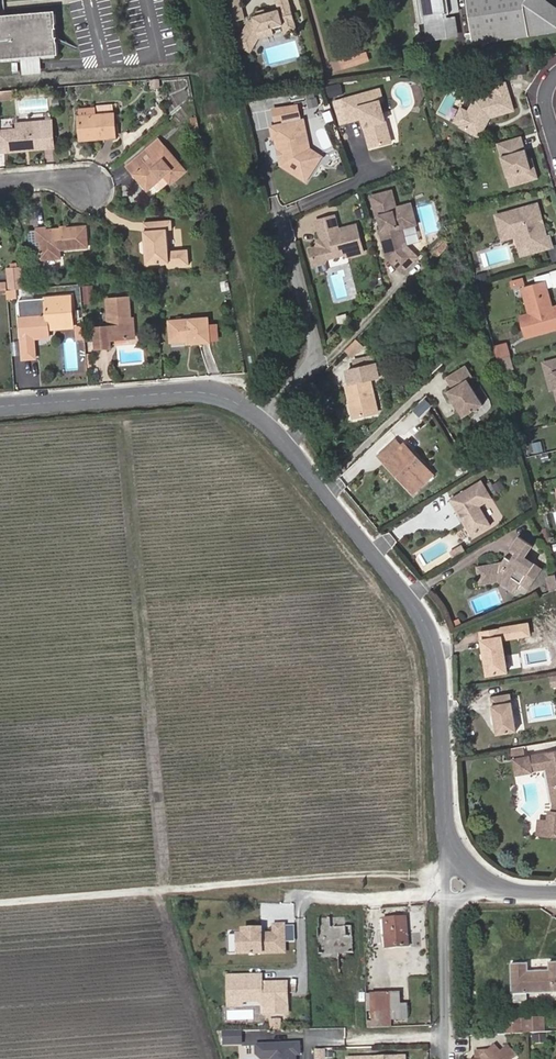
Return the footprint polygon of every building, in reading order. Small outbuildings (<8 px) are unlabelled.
[(62,57),(59,13),(1,18),(0,9),(1,0),(0,0),(0,62),(62,57)] [(224,2),(230,22),(244,18),(239,0),(233,0),(224,2)] [(258,17),(252,18),(253,19),(248,21),(234,45),(249,54),(250,52),(248,51),(252,43),(255,45),(258,39),(274,35),(272,29),(282,27),(283,31),(295,28),(288,0),(275,0),(278,11),(265,14),(258,17)] [(423,24),(426,41),(458,36),(455,17),(446,18),(446,15),(448,14),(459,13),(457,0),(419,0),(423,24)] [(555,33),(555,8),(546,1),(546,0),(466,0),(472,45),(555,33)] [(342,69),(369,60),(366,52),(340,61),(342,69)] [(340,84),(326,87),(328,97),(342,94),(340,84)] [(479,139),(489,119),(513,112),(504,85),(492,89),(494,95),(474,101),(467,114),(460,128),(459,129),(479,139)] [(369,148),(383,145),(381,138),(389,136),(380,102),(383,101),(379,90),(342,101),(348,122),(361,118),(369,148)] [(315,99),(308,101),(309,108),(317,106),(315,99)] [(79,117),(113,115),(112,105),(96,106),(96,108),(78,109),(79,117)] [(305,152),(301,134),(306,133),(303,120),(301,121),(298,107),(274,110),(275,112),(276,120),(277,122),(286,120),(287,124),(271,127),(271,128),(273,139),(274,139),(280,166),(305,182),(318,161),(305,152)] [(460,128),(467,114),(461,111),(453,124),(460,128)] [(113,115),(79,117),(80,139),(115,138),(113,115)] [(24,151),(24,147),(55,144),(53,124),(31,125),(31,122),(18,123),(19,130),(2,131),(3,150),(3,153),(24,151)] [(310,149),(306,133),(301,134),(305,152),(318,161),(321,157),(310,149)] [(381,138),(383,145),(391,142),(389,136),(381,138)] [(522,137),(502,143),(515,186),(539,178),(536,168),(532,169),(529,159),(522,137)] [(184,171),(160,142),(147,152),(152,160),(133,175),(147,193),(164,178),(170,184),(184,171)] [(396,208),(391,191),(371,197),(377,218),(379,217),(382,229),(380,230),(387,257),(402,273),(417,258),(406,246),(401,229),(416,225),(410,204),(396,208)] [(538,205),(497,217),(501,229),(514,226),(517,237),(523,256),(553,248),(551,238),(548,238),(544,224),(541,225),(539,218),(542,218),(538,205)] [(310,249),(314,266),(324,264),(326,260),(344,255),(347,257),(363,253),(356,225),(338,230),(334,216),(316,221),(320,233),(322,243),(320,247),(310,249)] [(172,221),(145,223),(148,266),(170,264),(170,269),(190,267),(189,252),(169,254),(168,233),(174,233),(172,221)] [(517,237),(514,226),(501,229),(504,241),(517,237)] [(38,228),(38,231),(39,246),(40,258),(61,256),(60,249),(89,246),(87,227),(47,230),(47,228),(38,228)] [(31,246),(39,246),(38,231),(30,232),(31,246)] [(10,291),(24,290),(23,269),(8,270),(10,291)] [(555,330),(555,312),(550,314),(549,310),(552,309),(546,289),(553,288),(550,276),(535,280),(537,286),(524,290),(532,316),(522,319),(527,338),(555,330)] [(84,304),(93,302),(92,286),(83,287),(84,304)] [(6,291),(7,302),(25,300),(24,290),(10,291),(6,291)] [(50,299),(52,326),(60,325),(60,329),(72,328),(69,298),(50,299)] [(129,298),(109,299),(111,328),(101,328),(103,346),(113,346),(112,340),(132,338),(129,298)] [(206,321),(171,324),(172,345),(190,343),(191,345),(209,343),(206,321)] [(358,341),(346,353),(353,359),(364,348),(358,341)] [(509,358),(505,344),(495,347),(499,360),(509,358)] [(513,371),(509,358),(499,360),(503,374),(513,371)] [(544,364),(548,377),(554,375),(555,381),(555,361),(544,364)] [(346,388),(355,419),(379,413),(371,381),(379,379),(376,369),(357,375),(359,384),(346,388)] [(485,408),(470,384),(475,381),(468,369),(448,381),(455,392),(450,395),(465,421),(485,408)] [(554,375),(548,377),(551,391),(555,390),(555,392),(555,381),(554,375)] [(379,457),(396,476),(400,473),(416,491),(433,476),(404,445),(402,447),(396,441),(379,457)] [(400,473),(396,476),(413,494),(416,491),(400,473)] [(499,482),(493,486),(498,492),(504,488),(499,482)] [(491,527),(481,508),(493,500),(483,483),(452,501),(459,514),(458,515),(463,523),(465,523),(473,538),(491,527)] [(512,562),(507,558),(502,565),(501,564),(477,570),(481,588),(499,584),(507,589),(513,580),(522,586),(531,592),(544,573),(527,560),(535,548),(521,538),(512,551),(517,555),(512,562)] [(512,551),(507,558),(512,562),(517,555),(512,551)] [(513,580),(507,589),(516,595),(522,586),(513,580)] [(509,674),(504,643),(530,638),(528,626),(481,635),(488,678),(509,674)] [(502,724),(499,725),(502,736),(521,732),(514,695),(494,699),(498,719),(501,718),(502,724)] [(538,834),(555,836),(555,753),(517,760),(519,774),(535,772),(535,770),(550,768),(555,802),(555,810),(551,810),(549,821),(540,820),(538,834)] [(345,915),(321,915),(321,951),(353,951),(353,925),(345,925),(345,915)] [(409,947),(407,917),(385,919),(387,949),(409,947)] [(262,934),(248,935),(248,954),(285,953),(284,925),(274,925),(274,934),(266,934),(266,936),(262,937),(262,934)] [(239,954),(248,954),(248,935),(238,935),(239,954)] [(555,993),(555,964),(550,964),(550,973),(529,973),(528,965),(512,966),(513,995),(555,993)] [(228,976),(228,985),(233,989),(244,989),(248,992),(260,992),(265,997),(265,1005),(288,1004),(287,982),(272,983),(272,986),(262,986),(261,975),(228,976)] [(404,992),(374,992),(375,1019),(383,1019),(412,1018),(411,1003),(404,1003),(404,992)] [(531,1036),(547,1035),(547,1021),(523,1023),(523,1036),(531,1036)] [(226,1030),(227,1044),(247,1042),(246,1028),(226,1030)] [(256,1044),(256,1056),(260,1058),(297,1058),(297,1043),(256,1044)] [(516,1058),(506,1047),(498,1053),(493,1047),(486,1052),(481,1053),(481,1058),(515,1058),(516,1058)]
